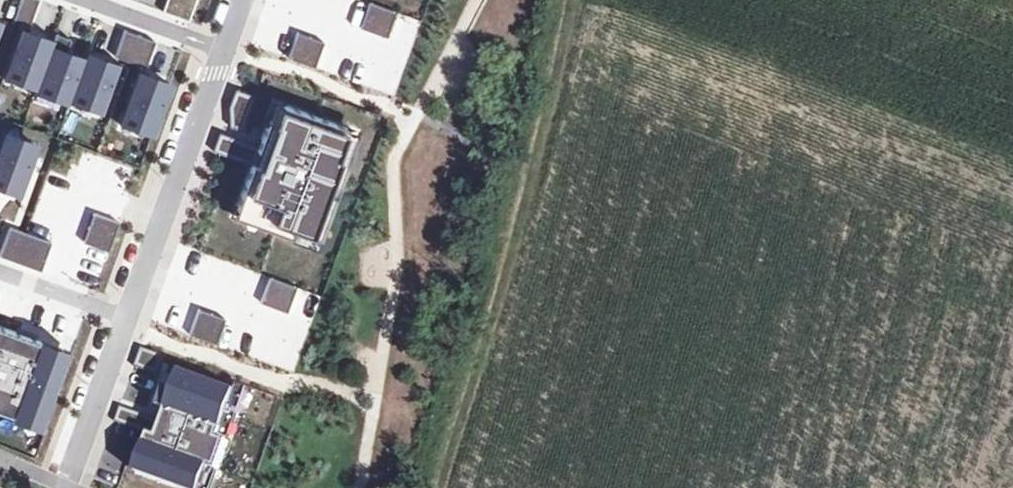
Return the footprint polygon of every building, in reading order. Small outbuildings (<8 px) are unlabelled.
[(14,20),(30,26),(39,0),(21,0),(14,20)] [(163,12),(189,21),(197,0),(167,0),(163,12)] [(396,13),(369,3),(360,28),(387,38),(396,13)] [(115,56),(146,67),(155,41),(125,30),(115,56)] [(53,42),(20,31),(4,74),(37,86),(53,42)] [(288,58),(315,68),(324,42),(297,32),(288,58)] [(56,34),(53,42),(37,86),(36,89),(69,101),(70,98),(84,60),(66,53),(71,39),(56,34)] [(87,54),(84,60),(70,98),(103,110),(119,66),(87,54)] [(169,85),(138,73),(120,120),(152,132),(169,85)] [(254,96),(236,89),(229,107),(230,127),(242,131),(254,96)] [(282,104),(274,101),(267,122),(274,124),(282,104)] [(213,151),(251,165),(235,208),(261,217),(260,220),(293,233),(294,229),(320,238),(351,152),(340,148),(348,127),(282,104),(274,124),(267,122),(258,146),(219,133),(213,151)] [(358,131),(348,127),(340,148),(351,152),(358,131)] [(4,134),(0,144),(0,186),(19,192),(36,145),(4,134)] [(125,197),(134,164),(63,144),(53,178),(42,174),(33,206),(57,213),(67,181),(125,197)] [(119,222),(94,213),(84,243),(109,250),(119,222)] [(9,227),(5,238),(48,253),(51,242),(9,227)] [(5,238),(0,253),(0,256),(41,271),(48,253),(5,238)] [(109,251),(109,250),(84,243),(109,251)] [(297,288),(270,278),(261,303),(288,313),(297,288)] [(189,335),(216,344),(226,319),(199,309),(189,335)] [(65,358),(37,348),(39,342),(36,341),(37,339),(0,326),(0,411),(12,416),(15,410),(42,420),(65,358)] [(142,349),(135,368),(159,376),(166,357),(142,349)] [(182,372),(175,392),(166,389),(165,393),(160,408),(168,411),(163,423),(121,408),(116,423),(150,435),(136,474),(175,487),(203,487),(210,469),(218,472),(229,442),(221,439),(229,415),(237,392),(182,372)]
